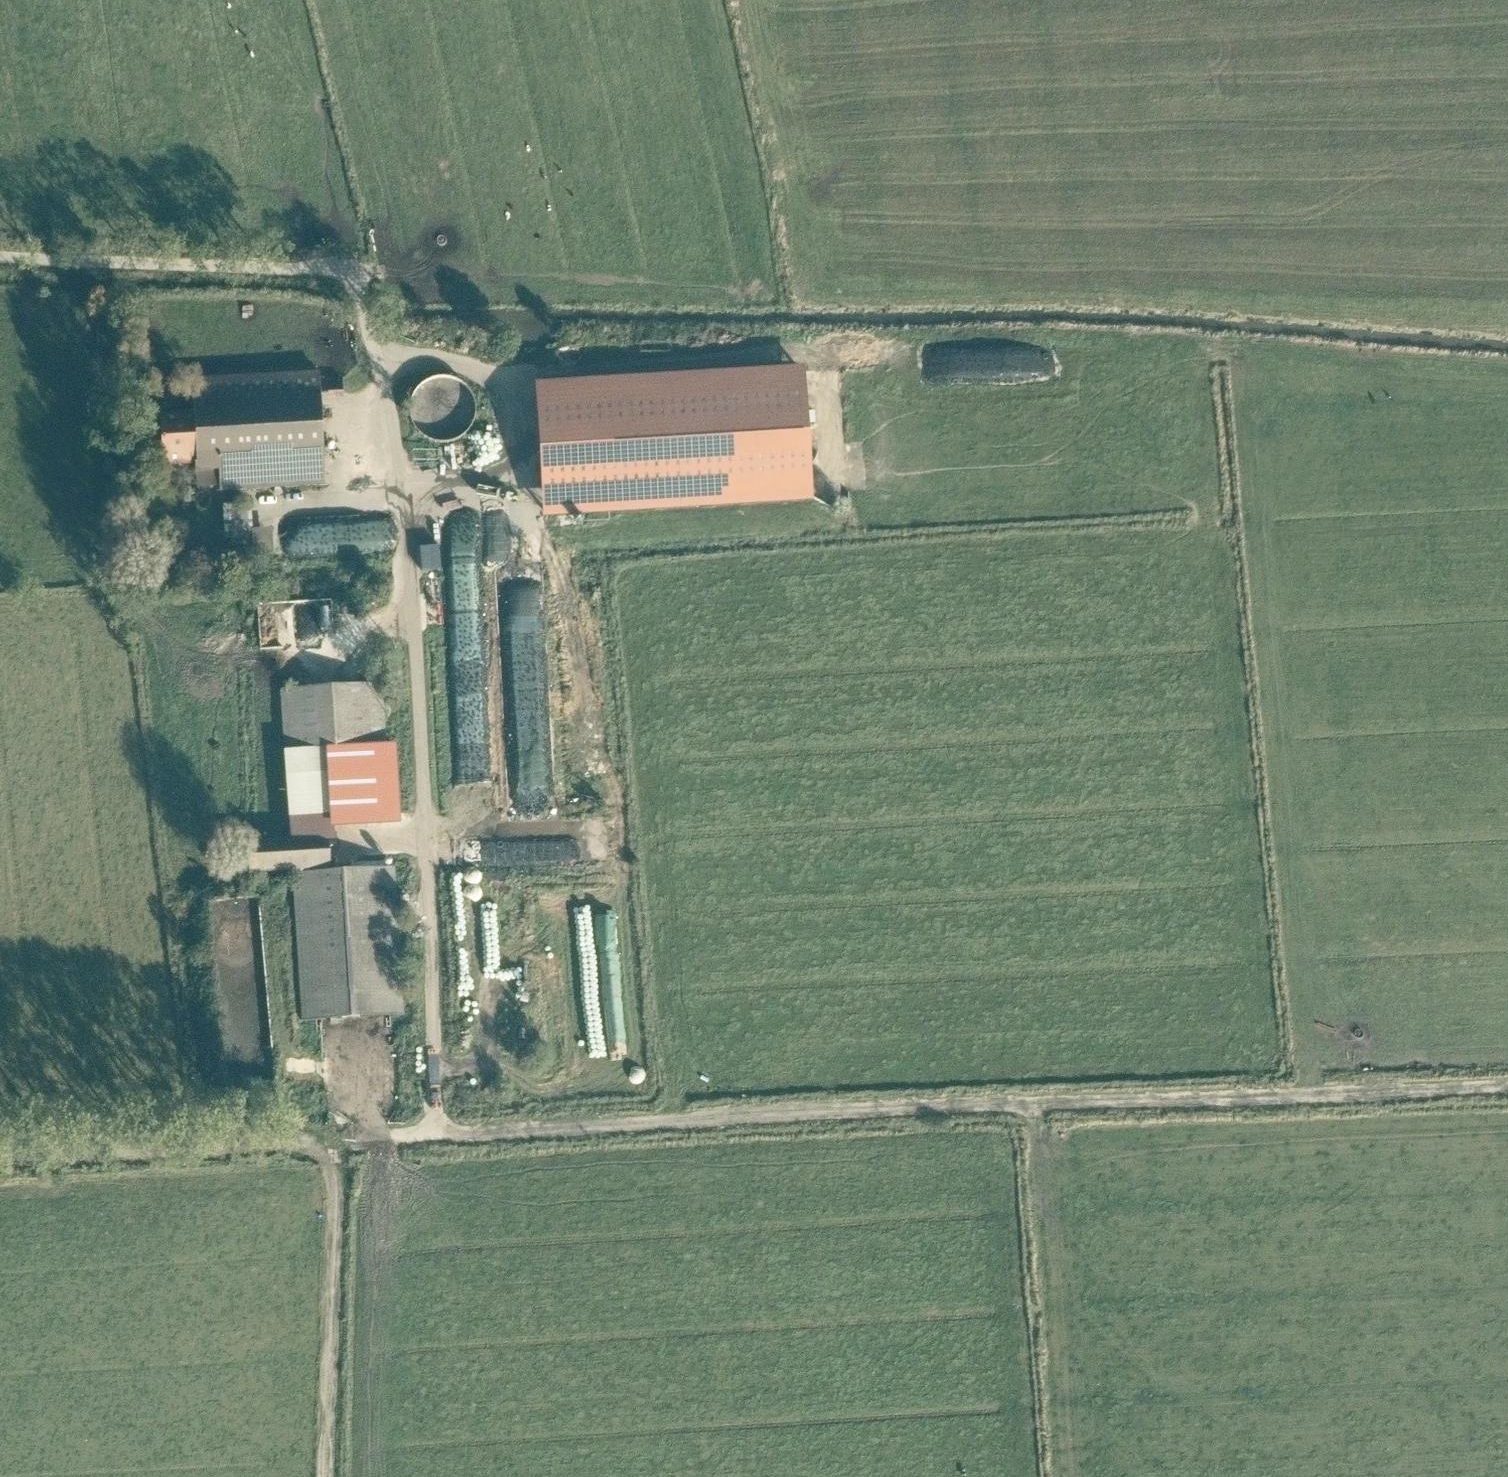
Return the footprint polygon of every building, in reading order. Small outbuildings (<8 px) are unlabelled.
[(227,488),(331,481),(323,367),(200,374),(202,405),(171,406),(174,457),(207,455),(208,469),(225,468),(227,488)] [(808,367),(536,383),(544,519),(816,502),(808,367)] [(418,421),(425,431),(435,439),(446,443),(459,443),(470,438),(480,430),(486,419),(487,407),(485,395),(479,384),(469,377),(457,373),(445,373),(433,377),(424,386),(418,396),(416,409),(418,421)] [(256,553),(276,552),(274,527),(254,528),(252,505),(224,507),(227,535),(254,533),(256,553)] [(292,520),(294,557),(374,553),(373,517),(292,520)] [(297,835),(341,832),(334,736),(383,733),(379,677),(286,684),(297,835)] [(298,873),(306,1013),(402,1008),(394,868),(298,873)]
